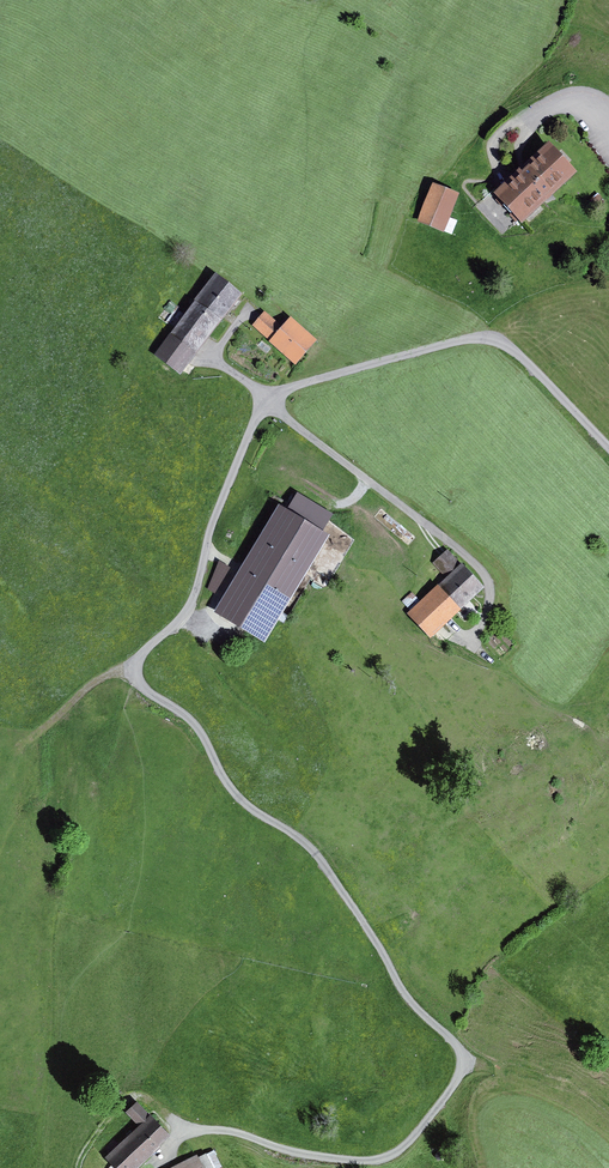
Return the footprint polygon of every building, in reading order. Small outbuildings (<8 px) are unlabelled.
[(516,221),(570,173),(543,143),(489,192),(516,221)] [(441,229),(454,193),(429,184),(416,221),(441,229)] [(210,278),(152,359),(179,378),(237,297),(210,278)] [(265,315),(250,331),(293,370),(315,346),(287,321),(280,328),(265,315)] [(272,512),(212,614),(263,644),(326,537),(320,533),(331,515),(294,494),(280,517),(272,512)] [(444,582),(407,616),(428,640),(481,591),(446,552),(430,567),(444,582)] [(133,1101),(123,1111),(135,1123),(103,1156),(116,1167),(137,1167),(169,1136),(133,1101)] [(195,1153),(165,1167),(202,1167),(195,1153)]
